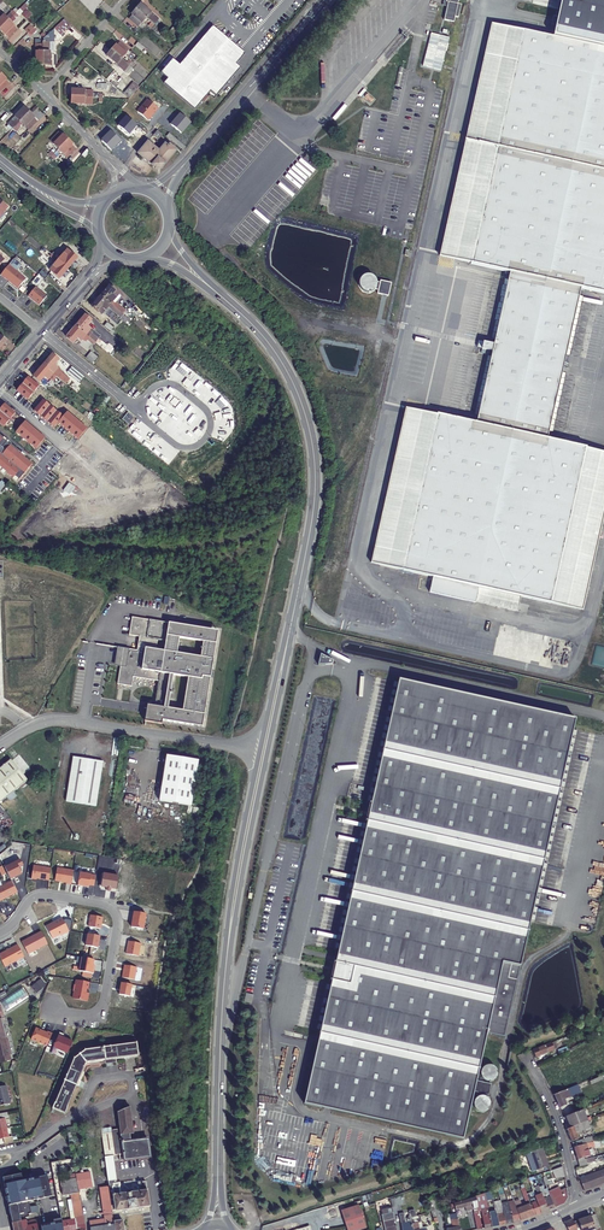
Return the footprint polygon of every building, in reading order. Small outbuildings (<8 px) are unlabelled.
[(458,22),(461,23),(462,21),(464,10),(461,9),(462,3),(451,0),(449,7),(451,7),(447,25),(457,27),(458,22)] [(603,49),(603,0),(561,0),(553,38),(603,49)] [(16,13),(21,8),(16,3),(0,19),(0,28),(16,13)] [(136,9),(154,25),(159,20),(141,4),(136,9)] [(194,15),(197,12),(191,7),(188,10),(194,15)] [(27,19),(34,13),(30,9),(24,15),(27,19)] [(154,25),(136,9),(132,15),(150,30),(154,25)] [(16,13),(0,28),(0,30),(4,35),(21,18),(16,13)] [(492,24),(467,139),(440,255),(472,262),(510,271),(493,343),(483,341),(482,347),(492,349),(477,411),(475,422),(469,420),(437,413),(405,405),(403,410),(380,512),(373,542),(369,561),(381,564),(401,568),(419,572),(431,575),(427,590),(473,601),(477,586),(518,595),(548,602),(580,610),(603,508),(603,457),(583,452),(572,450),(544,443),(548,428),(579,290),(580,289),(603,295),(603,49),(553,38),(524,31),(492,24)] [(36,37),(43,30),(39,26),(32,33),(36,37)] [(207,31),(204,35),(225,52),(228,48),(207,31)] [(441,71),(449,37),(430,33),(423,66),(441,71)] [(238,57),(228,48),(225,52),(204,35),(198,42),(201,44),(160,92),(163,94),(165,93),(189,113),(215,83),(216,84),(238,57)] [(18,51),(27,42),(23,38),(14,46),(18,51)] [(116,45),(111,50),(129,66),(133,61),(116,45)] [(129,66),(111,50),(106,56),(124,71),(128,66),(129,66)] [(134,94),(140,87),(134,82),(124,94),(130,98),(134,94)] [(72,97),(95,97),(95,90),(72,89),(72,97)] [(138,112),(149,121),(159,109),(148,99),(138,112)] [(118,111),(123,105),(120,102),(115,108),(118,111)] [(8,124),(12,129),(13,128),(16,126),(20,122),(29,112),(25,108),(8,124)] [(34,117),(29,112),(20,122),(25,127),(25,126),(28,130),(37,121),(34,118),(34,117)] [(191,123),(181,114),(175,122),(174,121),(171,124),(182,134),(191,123)] [(165,134),(160,129),(156,134),(161,138),(165,134)] [(184,150),(186,147),(170,132),(167,135),(184,150)] [(48,160),(51,157),(68,140),(63,135),(43,155),(48,160)] [(73,146),(73,145),(68,140),(58,149),(64,155),(64,154),(67,158),(76,149),(73,146)] [(166,143),(161,150),(150,141),(139,153),(156,167),(158,169),(160,169),(162,169),(163,168),(178,149),(172,144),(170,146),(166,143)] [(37,153),(42,148),(40,145),(34,151),(37,153)] [(87,150),(82,156),(85,159),(90,153),(87,150)] [(49,247),(46,250),(68,268),(70,266),(73,268),(76,264),(73,262),(76,259),(67,250),(61,258),(57,254),(56,255),(52,252),(53,250),(49,247)] [(65,271),(68,268),(46,250),(43,254),(47,257),(48,256),(52,259),(52,260),(56,263),(49,271),(59,279),(62,275),(64,277),(67,273),(65,271)] [(8,265),(0,275),(17,289),(25,279),(8,265)] [(101,296),(123,315),(127,310),(123,307),(121,309),(117,304),(114,301),(120,293),(110,285),(107,289),(105,287),(102,291),(104,293),(101,296)] [(36,287),(28,297),(39,306),(47,296),(36,287)] [(123,315),(101,296),(99,298),(97,297),(93,301),(95,302),(92,306),(102,315),(108,307),(112,311),(112,310),(117,314),(116,315),(120,318),(123,315)] [(85,315),(76,326),(96,344),(107,353),(112,347),(108,344),(107,346),(101,341),(92,334),(92,333),(89,331),(91,329),(88,326),(92,321),(85,315)] [(96,344),(76,326),(66,337),(73,343),(77,338),(81,341),(83,339),(86,341),(88,339),(95,345),(96,344)] [(52,355),(43,366),(60,380),(62,382),(65,384),(69,380),(57,370),(58,368),(54,365),(58,360),(52,355)] [(88,355),(85,358),(92,363),(94,360),(88,355)] [(58,387),(62,382),(60,380),(43,366),(33,377),(40,382),(44,377),(54,385),(54,384),(58,387)] [(79,373),(72,367),(68,373),(75,378),(79,373)] [(36,393),(41,388),(31,379),(26,384),(36,393)] [(50,388),(47,391),(55,397),(57,394),(50,388)] [(431,575),(419,572),(416,587),(427,590),(431,575)] [(477,586),(473,601),(515,610),(518,595),(477,586)] [(202,727),(218,631),(132,617),(129,635),(139,637),(137,650),(117,647),(115,664),(120,665),(117,684),(131,686),(133,677),(159,681),(155,704),(147,703),(145,718),(202,727)] [(332,660),(321,654),(318,664),(331,664),(332,660)] [(481,1082),(484,1079),(485,1080),(487,1081),(490,1081),(492,1081),(494,1079),(495,1078),(496,1076),(497,1074),(497,1072),(496,1070),(495,1068),(494,1066),(492,1065),(490,1065),(488,1065),(486,1065),(484,1066),(482,1068),(481,1070),(481,1072),(481,1074),(481,1076),(478,1079),(477,1081),(476,1080),(487,1033),(504,1037),(575,719),(398,679),(304,1103),(463,1139),(474,1091),(475,1092),(475,1093),(477,1098),(475,1099),(474,1101),(474,1103),(474,1105),(474,1107),(476,1109),(477,1110),(479,1111),(481,1112),(483,1112),(485,1111),(487,1110),(488,1108),(489,1107),(490,1104),(490,1102),(489,1100),(488,1098),(486,1097),(484,1096),(482,1096),(480,1096),(479,1093),(489,1095),(491,1084),(481,1082)] [(160,800),(191,805),(199,760),(168,755),(160,800)] [(104,760),(74,756),(66,800),(96,805),(104,760)] [(0,768),(0,803),(28,781),(11,759),(0,768)] [(248,1011),(257,1014),(259,1006),(251,1004),(248,1011)] [(0,1041),(0,1056),(9,1054),(10,1054),(7,1039),(5,1040),(0,1041)] [(137,1055),(135,1041),(83,1048),(74,1055),(52,1108),(64,1113),(86,1062),(137,1055)] [(552,1041),(534,1049),(536,1056),(555,1048),(552,1041)] [(0,1086),(0,1105),(9,1102),(5,1084),(0,1086)] [(554,1095),(559,1107),(566,1104),(564,1099),(574,1095),(574,1093),(572,1094),(569,1088),(554,1095)] [(119,1155),(120,1161),(144,1158),(145,1159),(148,1159),(149,1158),(149,1157),(150,1157),(148,1139),(130,1141),(129,1134),(133,1134),(129,1107),(117,1112),(123,1150),(120,1150),(120,1155),(119,1155)] [(570,1127),(587,1121),(583,1108),(579,1110),(566,1115),(570,1127)] [(578,1139),(577,1136),(576,1132),(582,1130),(591,1127),(588,1120),(587,1121),(570,1127),(567,1128),(571,1141),(572,1141),(578,1139)] [(0,1128),(0,1138),(3,1138),(4,1143),(13,1141),(12,1136),(8,1136),(6,1127),(0,1128)] [(52,1203),(52,1204),(59,1203),(52,1162),(73,1159),(67,1127),(28,1156),(31,1171),(11,1175),(12,1181),(4,1183),(12,1223),(26,1220),(25,1217),(29,1216),(28,1214),(32,1213),(30,1207),(37,1206),(52,1203)] [(109,1185),(112,1210),(115,1210),(115,1211),(149,1206),(145,1181),(140,1181),(137,1182),(138,1184),(139,1184),(139,1189),(137,1190),(137,1191),(132,1192),(132,1189),(126,1190),(126,1193),(122,1194),(122,1192),(120,1192),(119,1187),(120,1187),(119,1182),(117,1183),(113,1155),(115,1154),(112,1131),(101,1133),(106,1169),(109,1185)] [(584,1144),(595,1140),(593,1135),(583,1139),(584,1144)] [(574,1147),(580,1166),(588,1164),(587,1163),(586,1159),(585,1159),(583,1154),(588,1153),(587,1150),(588,1149),(588,1148),(593,1146),(594,1148),(599,1146),(597,1140),(595,1140),(584,1144),(574,1147)] [(531,1152),(537,1170),(548,1166),(541,1148),(531,1152)] [(532,1172),(537,1170),(531,1152),(526,1153),(532,1172)] [(564,1176),(561,1167),(552,1170),(555,1178),(564,1176)] [(603,1183),(603,1169),(593,1173),(593,1175),(580,1179),(581,1180),(584,1191),(603,1183)] [(75,1174),(78,1189),(92,1187),(90,1171),(75,1174)] [(78,1189),(75,1174),(73,1174),(73,1179),(60,1181),(62,1196),(70,1194),(75,1218),(67,1220),(69,1229),(85,1229),(78,1189)] [(529,1178),(531,1184),(538,1181),(537,1179),(536,1176),(529,1178)] [(519,1201),(514,1203),(521,1221),(521,1220),(534,1216),(528,1198),(522,1180),(519,1181),(520,1184),(527,1205),(521,1208),(519,1201)] [(109,1185),(99,1187),(103,1214),(104,1214),(104,1213),(107,1213),(107,1214),(112,1213),(112,1210),(109,1185)] [(548,1210),(540,1187),(539,1186),(536,1187),(538,1195),(535,1196),(541,1213),(548,1210)] [(548,1210),(554,1208),(550,1196),(549,1191),(548,1189),(545,1190),(544,1186),(540,1187),(548,1210)] [(568,1197),(566,1188),(561,1191),(559,1187),(549,1191),(550,1196),(554,1208),(565,1204),(568,1197)] [(476,1196),(475,1196),(477,1201),(485,1198),(484,1193),(476,1196)] [(465,1206),(466,1208),(466,1210),(474,1209),(475,1215),(478,1229),(482,1228),(477,1201),(475,1196),(474,1196),(474,1198),(453,1203),(455,1208),(465,1206)] [(535,1196),(528,1198),(534,1216),(541,1213),(535,1196)] [(432,1211),(435,1210),(440,1209),(437,1199),(432,1200),(434,1207),(426,1209),(427,1212),(432,1211)] [(501,1203),(502,1208),(506,1224),(513,1222),(510,1211),(509,1204),(508,1202),(501,1203)] [(52,1204),(56,1229),(64,1229),(62,1221),(59,1203),(52,1204)] [(453,1203),(449,1204),(452,1214),(450,1215),(452,1223),(446,1225),(447,1229),(461,1229),(455,1211),(455,1208),(453,1203)] [(510,1211),(513,1222),(521,1221),(514,1203),(509,1204),(510,1211)] [(341,1210),(348,1229),(357,1229),(366,1227),(358,1204),(341,1210)] [(487,1207),(487,1204),(483,1205),(484,1209),(481,1210),(485,1228),(492,1227),(489,1215),(487,1207)] [(496,1204),(494,1205),(499,1225),(506,1224),(502,1208),(497,1209),(496,1204)] [(499,1225),(494,1205),(491,1205),(493,1214),(491,1214),(489,1215),(492,1227),(499,1225)] [(411,1217),(416,1216),(425,1213),(427,1212),(426,1209),(410,1214),(411,1217)] [(103,1214),(104,1218),(88,1221),(90,1229),(114,1229),(112,1213),(107,1214),(107,1213),(104,1213),(104,1214),(103,1214)] [(600,1227),(595,1215),(590,1216),(595,1229),(600,1227)] [(581,1229),(592,1229),(595,1229),(590,1216),(578,1221),(581,1229)] [(411,1217),(405,1218),(406,1222),(401,1223),(402,1229),(413,1229),(412,1223),(411,1217)] [(12,1223),(14,1229),(38,1229),(36,1219),(26,1222),(26,1220),(12,1223)] [(394,1219),(383,1222),(385,1229),(397,1229),(394,1219)] [(573,1222),(572,1219),(564,1223),(568,1229),(577,1229),(573,1222)] [(115,1229),(125,1229),(124,1229),(122,1220),(114,1221),(115,1229)]
